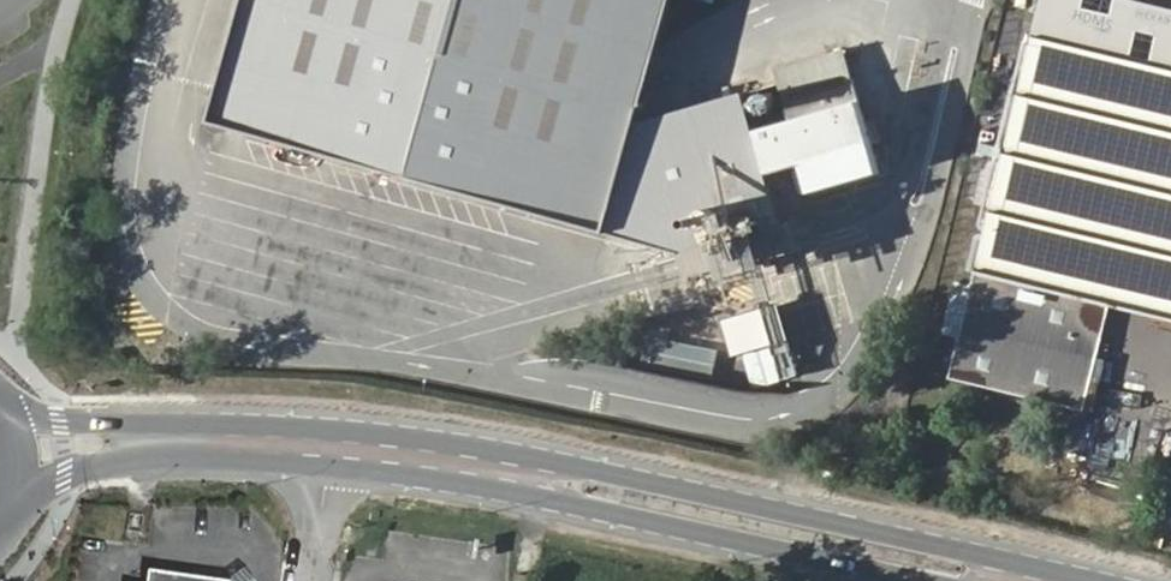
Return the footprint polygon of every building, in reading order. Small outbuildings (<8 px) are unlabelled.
[(212,123),(687,258),(784,223),(767,172),(802,162),(811,195),(883,172),(846,49),(778,69),(797,120),(756,133),(742,93),(641,121),(673,0),(246,0),(212,123)] [(950,378),(1088,411),(1114,307),(1170,321),(1170,0),(1042,0),(950,378)] [(772,345),(778,378),(790,376),(777,303),(721,313),(728,353),(772,345)] [(536,572),(513,570),(512,580),(535,580),(536,572)] [(225,580),(241,580),(233,572),(225,580)]
